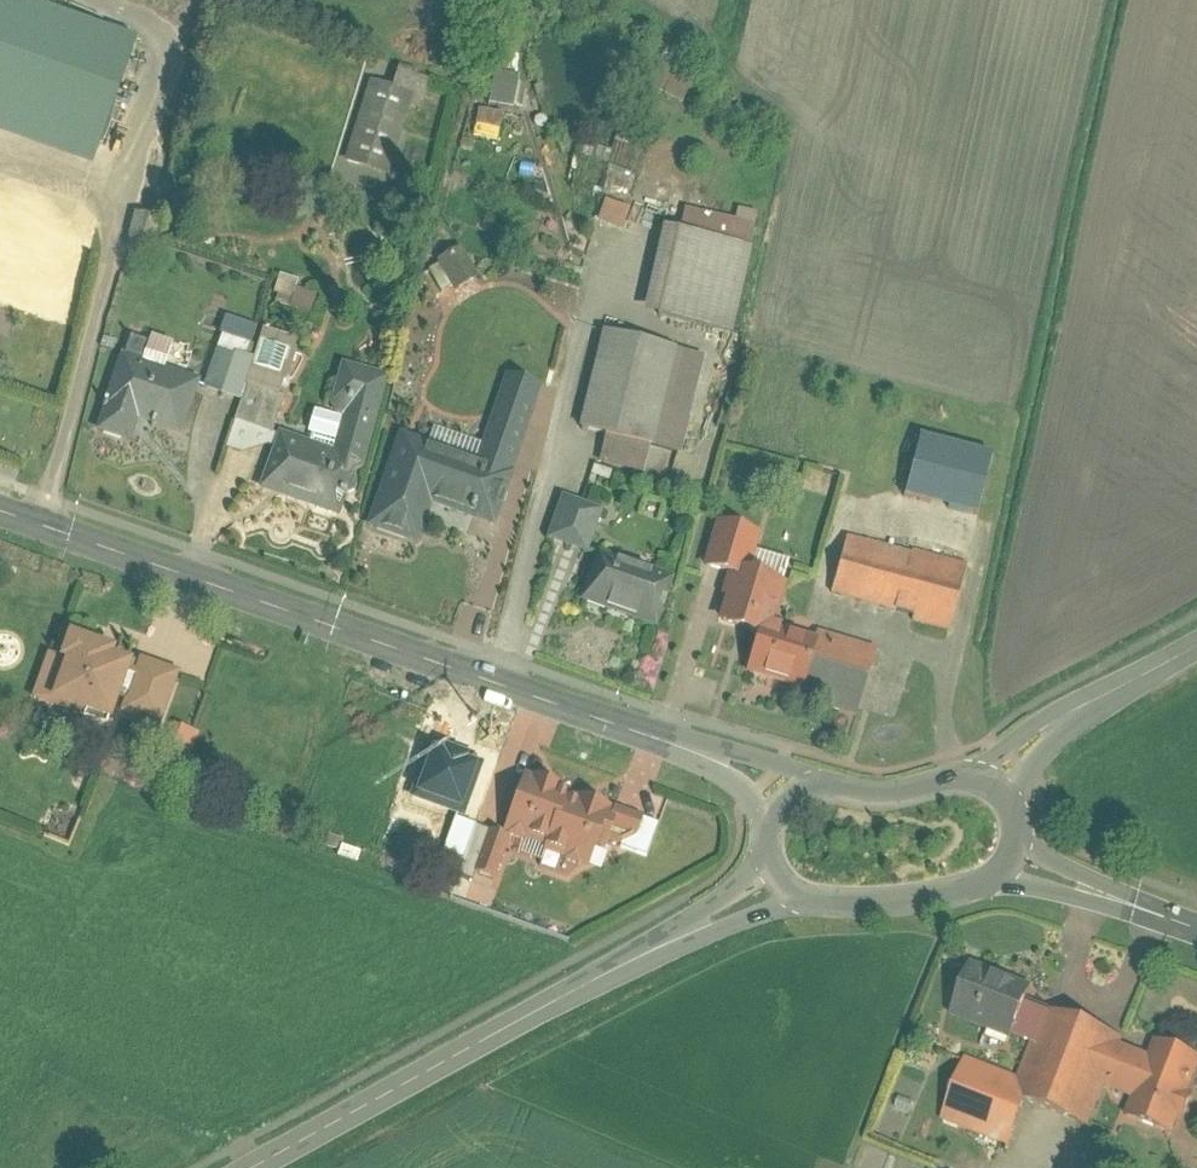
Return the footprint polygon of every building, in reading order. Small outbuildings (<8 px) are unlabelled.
[(22,0),(0,0),(0,291),(57,312),(141,41),(22,0)] [(498,71),(493,104),(517,108),(522,75),(498,71)] [(419,94),(375,80),(340,185),(384,200),(419,94)] [(497,140),(500,112),(477,110),(473,137),(497,140)] [(682,227),(666,223),(645,316),(736,337),(757,248),(754,245),(762,211),(741,206),(738,217),(721,213),(724,200),(693,193),(690,206),(687,205),(682,227)] [(608,200),(601,220),(627,229),(634,209),(608,200)] [(441,264),(433,269),(445,291),(456,285),(459,292),(482,279),(465,247),(440,261),(441,264)] [(270,303),(309,315),(316,292),(277,280),(270,303)] [(302,339),(230,315),(205,388),(245,402),(250,386),(283,397),(302,339)] [(711,355),(608,330),(583,430),(609,436),(603,463),(645,474),(652,446),(687,455),(711,355)] [(127,354),(124,353),(107,403),(110,405),(100,434),(135,445),(143,423),(185,437),(204,380),(169,369),(178,343),(155,336),(152,343),(133,337),(127,354)] [(394,377),(346,363),(335,402),(335,410),(340,415),(348,418),(336,452),(282,433),(261,492),(344,521),(360,474),(368,470),(394,377)] [(547,386),(508,372),(479,457),(403,431),(370,527),(421,545),(435,506),(498,527),(547,386)] [(987,452),(913,433),(897,496),(971,515),(987,452)] [(608,509),(567,494),(549,541),(590,556),(608,509)] [(762,536),(721,523),(708,568),(731,575),(724,598),(730,599),(723,623),(731,626),(732,630),(761,638),(751,673),(806,690),(803,701),(859,718),(880,650),(821,633),(820,638),(779,626),(791,585),(751,573),(762,536)] [(910,550),(847,533),(831,591),(894,608),(898,607),(916,612),(914,618),(948,627),(966,561),(911,546),(910,550)] [(680,578),(602,550),(582,603),(660,631),(680,578)] [(175,678),(63,636),(35,710),(146,752),(175,678)] [(161,767),(183,775),(198,735),(177,726),(161,767)] [(484,764),(433,747),(413,807),(465,824),(484,764)] [(529,774),(508,836),(479,826),(463,872),(466,876),(470,878),(477,881),(479,875),(499,882),(512,848),(546,860),(542,869),(561,876),(566,862),(592,871),(605,836),(647,852),(656,827),(581,800),(580,803),(569,799),(571,794),(562,791),(563,786),(529,774)] [(509,794),(493,788),(482,819),(498,825),(509,794)] [(1030,984),(974,964),(955,1017),(1011,1037),(1030,984)] [(1196,1081),(1048,1017),(1019,1084),(1167,1148),(1196,1081)] [(1026,1096),(961,1071),(942,1121),(1007,1146),(1026,1096)]
